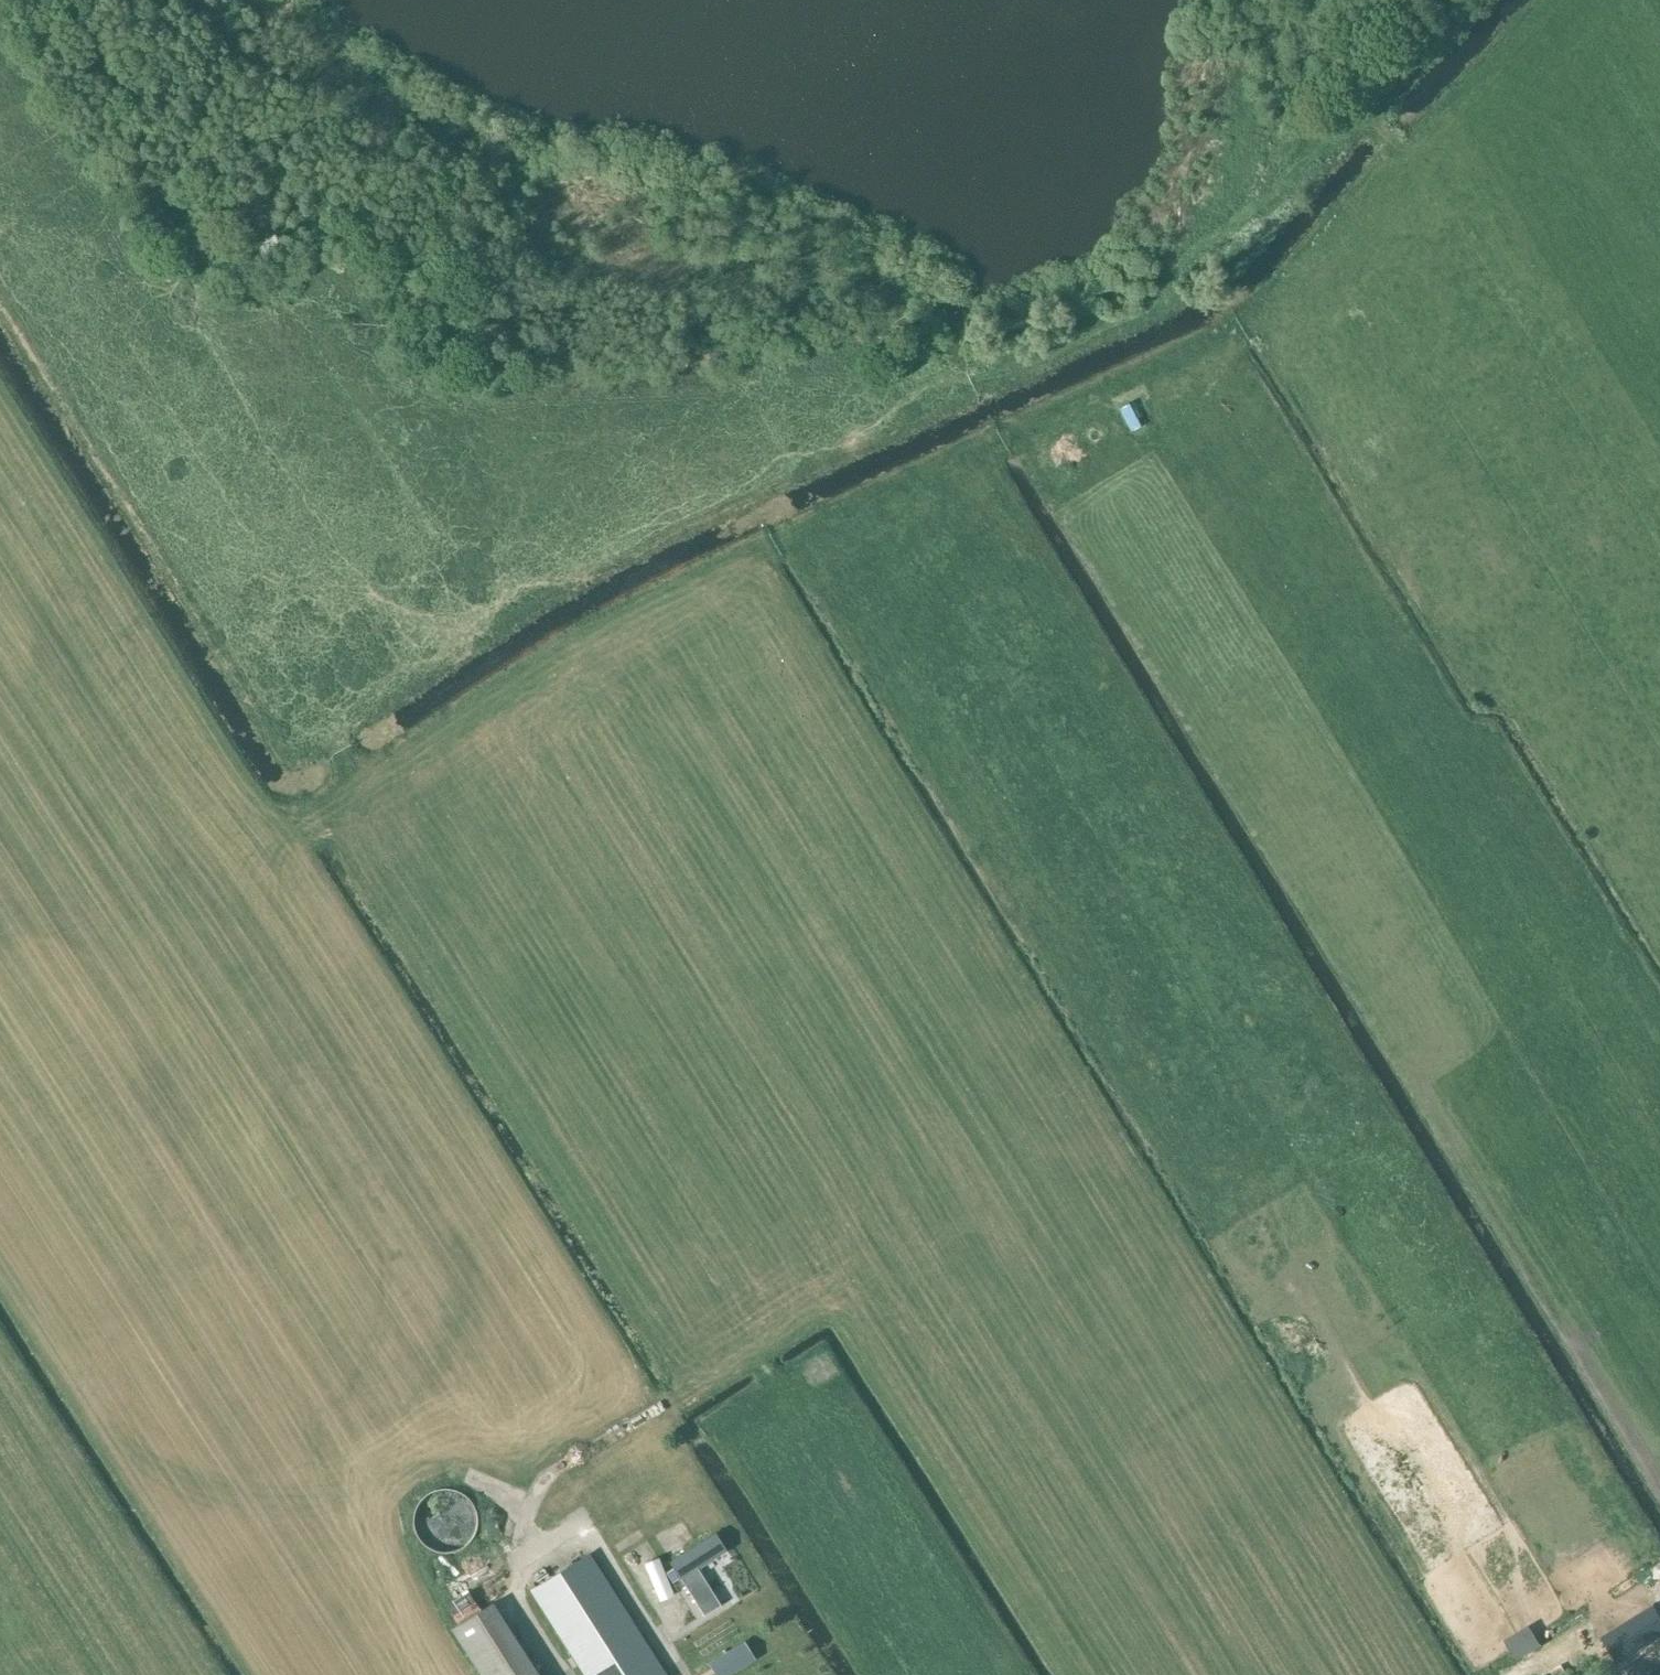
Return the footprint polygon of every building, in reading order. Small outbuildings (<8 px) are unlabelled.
[(476,1531),(477,1521),(476,1511),(471,1502),(464,1494),(455,1490),(445,1488),(435,1490),(426,1494),(419,1502),(414,1511),(412,1521),(414,1531),(419,1540),(426,1547),(435,1552),(445,1553),(455,1552),(464,1547),(471,1540),(476,1531)] [(733,1589),(759,1573),(715,1504),(689,1520),(733,1589)] [(588,1554),(531,1591),(585,1674),(666,1674),(588,1554)] [(492,1602),(451,1629),(481,1674),(539,1674),(492,1602)] [(1652,1611),(1604,1637),(1616,1660),(1659,1637),(1659,1626),(1652,1611)]
